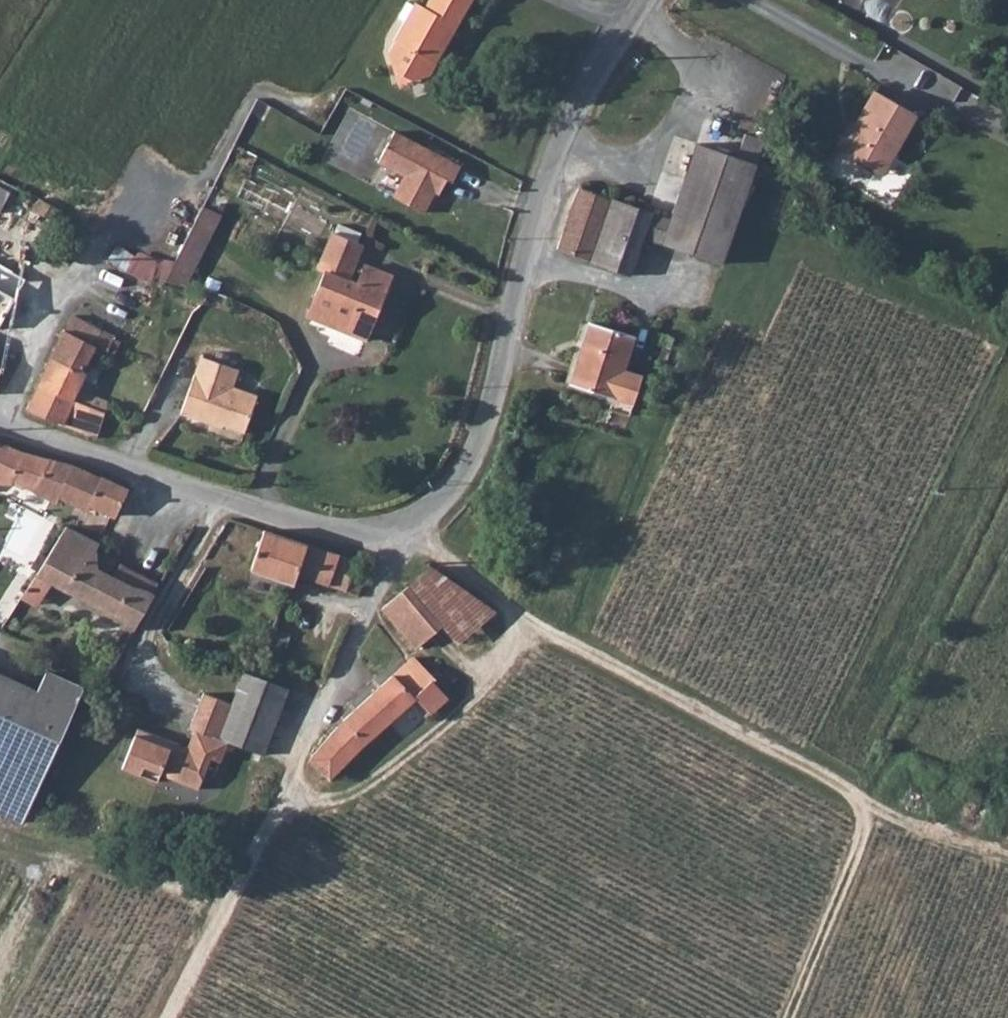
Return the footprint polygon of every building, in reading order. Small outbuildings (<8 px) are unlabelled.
[(405,74),(413,78),(432,71),(437,62),(432,59),(449,25),(455,29),(471,0),(429,0),(426,6),(416,1),(390,49),(395,69),(405,74)] [(449,25),(432,59),(437,62),(455,29),(449,25)] [(399,84),(413,78),(405,74),(395,69),(399,84)] [(873,96),(857,131),(861,134),(858,141),(849,138),(839,157),(864,168),(899,109),(873,96)] [(886,156),(896,161),(915,117),(899,109),(864,168),(878,175),(886,156)] [(996,114),(991,126),(1007,135),(1007,121),(996,114)] [(846,126),(834,155),(839,157),(849,138),(858,141),(861,134),(857,131),(846,126)] [(448,178),(456,163),(390,129),(375,159),(402,173),(391,195),(420,210),(430,192),(434,192),(443,175),(448,178)] [(631,274),(643,239),(719,265),(755,164),(763,141),(745,135),(737,158),(696,144),(669,221),(612,201),(591,260),(631,274)] [(896,161),(886,156),(878,175),(888,179),(896,161)] [(10,191),(0,185),(0,209),(10,191)] [(591,260),(612,201),(579,189),(559,247),(591,260)] [(58,208),(39,197),(33,208),(52,219),(58,208)] [(185,283),(222,214),(204,204),(165,279),(185,283)] [(346,279),(361,242),(332,231),(318,268),(326,272),(309,316),(369,340),(395,276),(366,265),(358,283),(346,279)] [(14,297),(3,290),(13,270),(0,263),(0,323),(14,297)] [(95,343),(101,329),(71,315),(64,328),(95,343)] [(625,369),(636,336),(591,322),(572,383),(635,403),(643,375),(625,369)] [(114,336),(101,329),(95,343),(64,328),(38,384),(72,400),(106,412),(109,400),(80,389),(88,373),(84,370),(94,348),(106,353),(114,336)] [(146,352),(124,341),(124,343),(146,352)] [(233,366),(194,352),(188,370),(250,397),(252,392),(227,383),(233,366)] [(250,397),(188,370),(176,409),(209,420),(211,418),(241,428),(250,397)] [(72,400),(38,384),(25,410),(61,425),(72,400)] [(61,425),(97,437),(102,423),(106,412),(72,400),(61,425)] [(9,485),(11,480),(55,501),(58,498),(87,510),(89,506),(114,516),(127,488),(103,475),(100,477),(68,463),(22,453),(0,443),(0,481),(9,485)] [(65,525),(35,574),(54,584),(115,616),(117,618),(132,629),(152,595),(151,593),(159,580),(121,561),(113,577),(85,563),(97,542),(65,525)] [(263,529),(251,571),(283,580),(293,584),(297,575),(359,594),(365,576),(353,572),(357,559),(263,529)] [(432,564),(407,585),(441,626),(458,646),(500,611),(432,564)] [(44,600),(54,584),(35,574),(21,597),(40,607),(44,600)] [(415,649),(441,626),(407,585),(382,607),(415,649)] [(435,681),(412,654),(391,674),(413,699),(435,681)] [(230,741),(265,753),(288,687),(261,677),(242,670),(231,704),(219,737),(230,741)] [(69,705),(0,673),(0,801),(21,810),(69,705)] [(413,699),(391,674),(365,698),(389,723),(412,703),(426,719),(449,700),(435,681),(413,699)] [(219,737),(231,704),(202,694),(190,731),(194,733),(188,751),(137,734),(124,773),(157,783),(159,777),(200,790),(211,757),(223,762),(230,741),(219,737)] [(389,723),(365,698),(342,720),(309,761),(330,780),(336,773),(352,755),(370,738),(389,723)]
